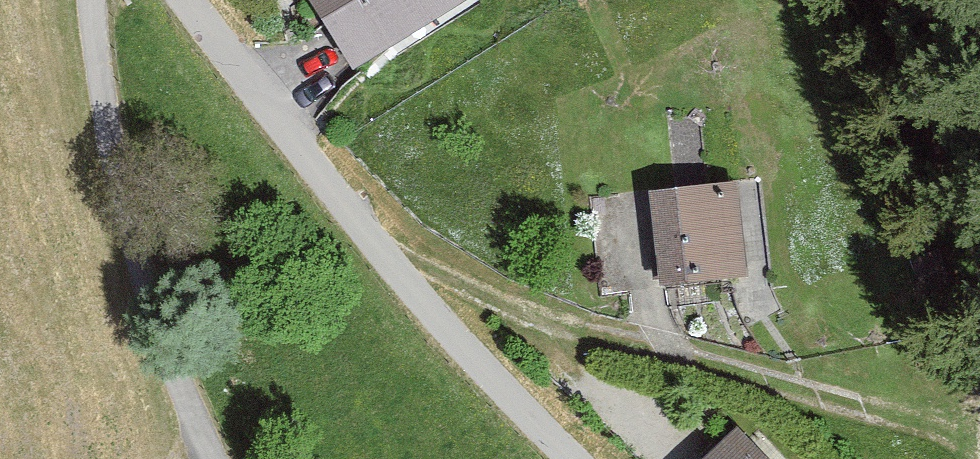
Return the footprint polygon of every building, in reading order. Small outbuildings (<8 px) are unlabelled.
[(355,68),(458,0),(310,0),(355,68)] [(730,201),(657,210),(668,288),(741,279),(730,201)] [(720,458),(746,458),(733,446),(720,458)]
